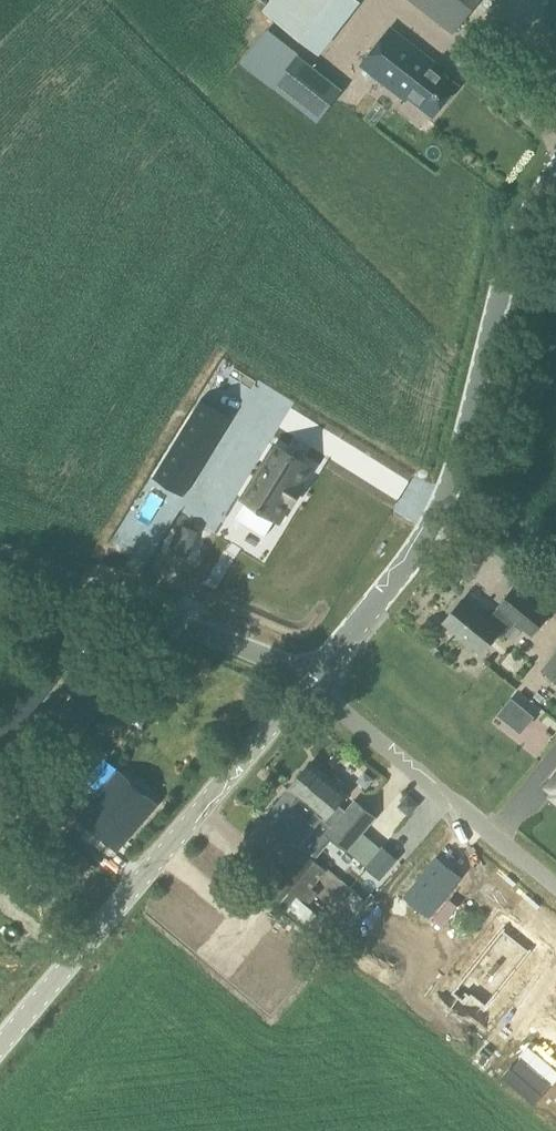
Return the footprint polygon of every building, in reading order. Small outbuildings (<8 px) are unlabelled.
[(264,10),(316,51),(356,0),(272,0),(264,10)] [(447,27),(446,29),(451,32),(451,31),(453,33),(480,0),(412,0),(447,27)] [(433,116),(457,85),(439,71),(442,67),(393,29),(362,67),(407,101),(410,98),(433,116)] [(298,56),(273,87),(317,121),(342,90),(298,56)] [(184,496),(233,417),(231,416),(230,418),(202,401),(204,399),(202,398),(153,477),(155,478),(156,476),(183,493),(182,495),(184,496)] [(277,446),(244,499),(260,508),(259,509),(263,511),(263,510),(279,520),(290,501),(292,503),(302,487),(299,486),(311,467),(295,458),(296,457),(292,455),(292,456),(277,446)] [(515,586),(495,608),(532,637),(550,615),(515,586)] [(443,623),(481,654),(500,630),(462,599),(443,623)] [(542,670),(555,682),(555,654),(542,670)] [(83,817),(118,848),(156,806),(103,759),(88,776),(106,791),(83,817)] [(324,821),(330,826),(331,827),(326,834),(348,852),(376,818),(355,799),(346,811),(337,804),(347,793),(311,763),(290,789),(288,791),(324,821)] [(324,821),(288,791),(267,817),(302,847),(324,821)] [(300,849),(302,847),(267,817),(249,837),(276,860),(279,857),(290,866),(302,852),(300,849)] [(382,846),(365,867),(380,880),(397,859),(382,846)] [(437,866),(413,891),(425,902),(449,878),(437,866)] [(309,889),(291,911),(332,946),(350,923),(309,889)] [(478,916),(455,941),(491,970),(514,946),(478,916)] [(471,993),(491,970),(455,941),(434,965),(471,993)] [(501,1077),(536,1106),(545,1096),(543,1094),(552,1082),(554,1084),(555,1082),(555,1068),(528,1044),(519,1056),(520,1057),(511,1068),(509,1067),(501,1077)]
